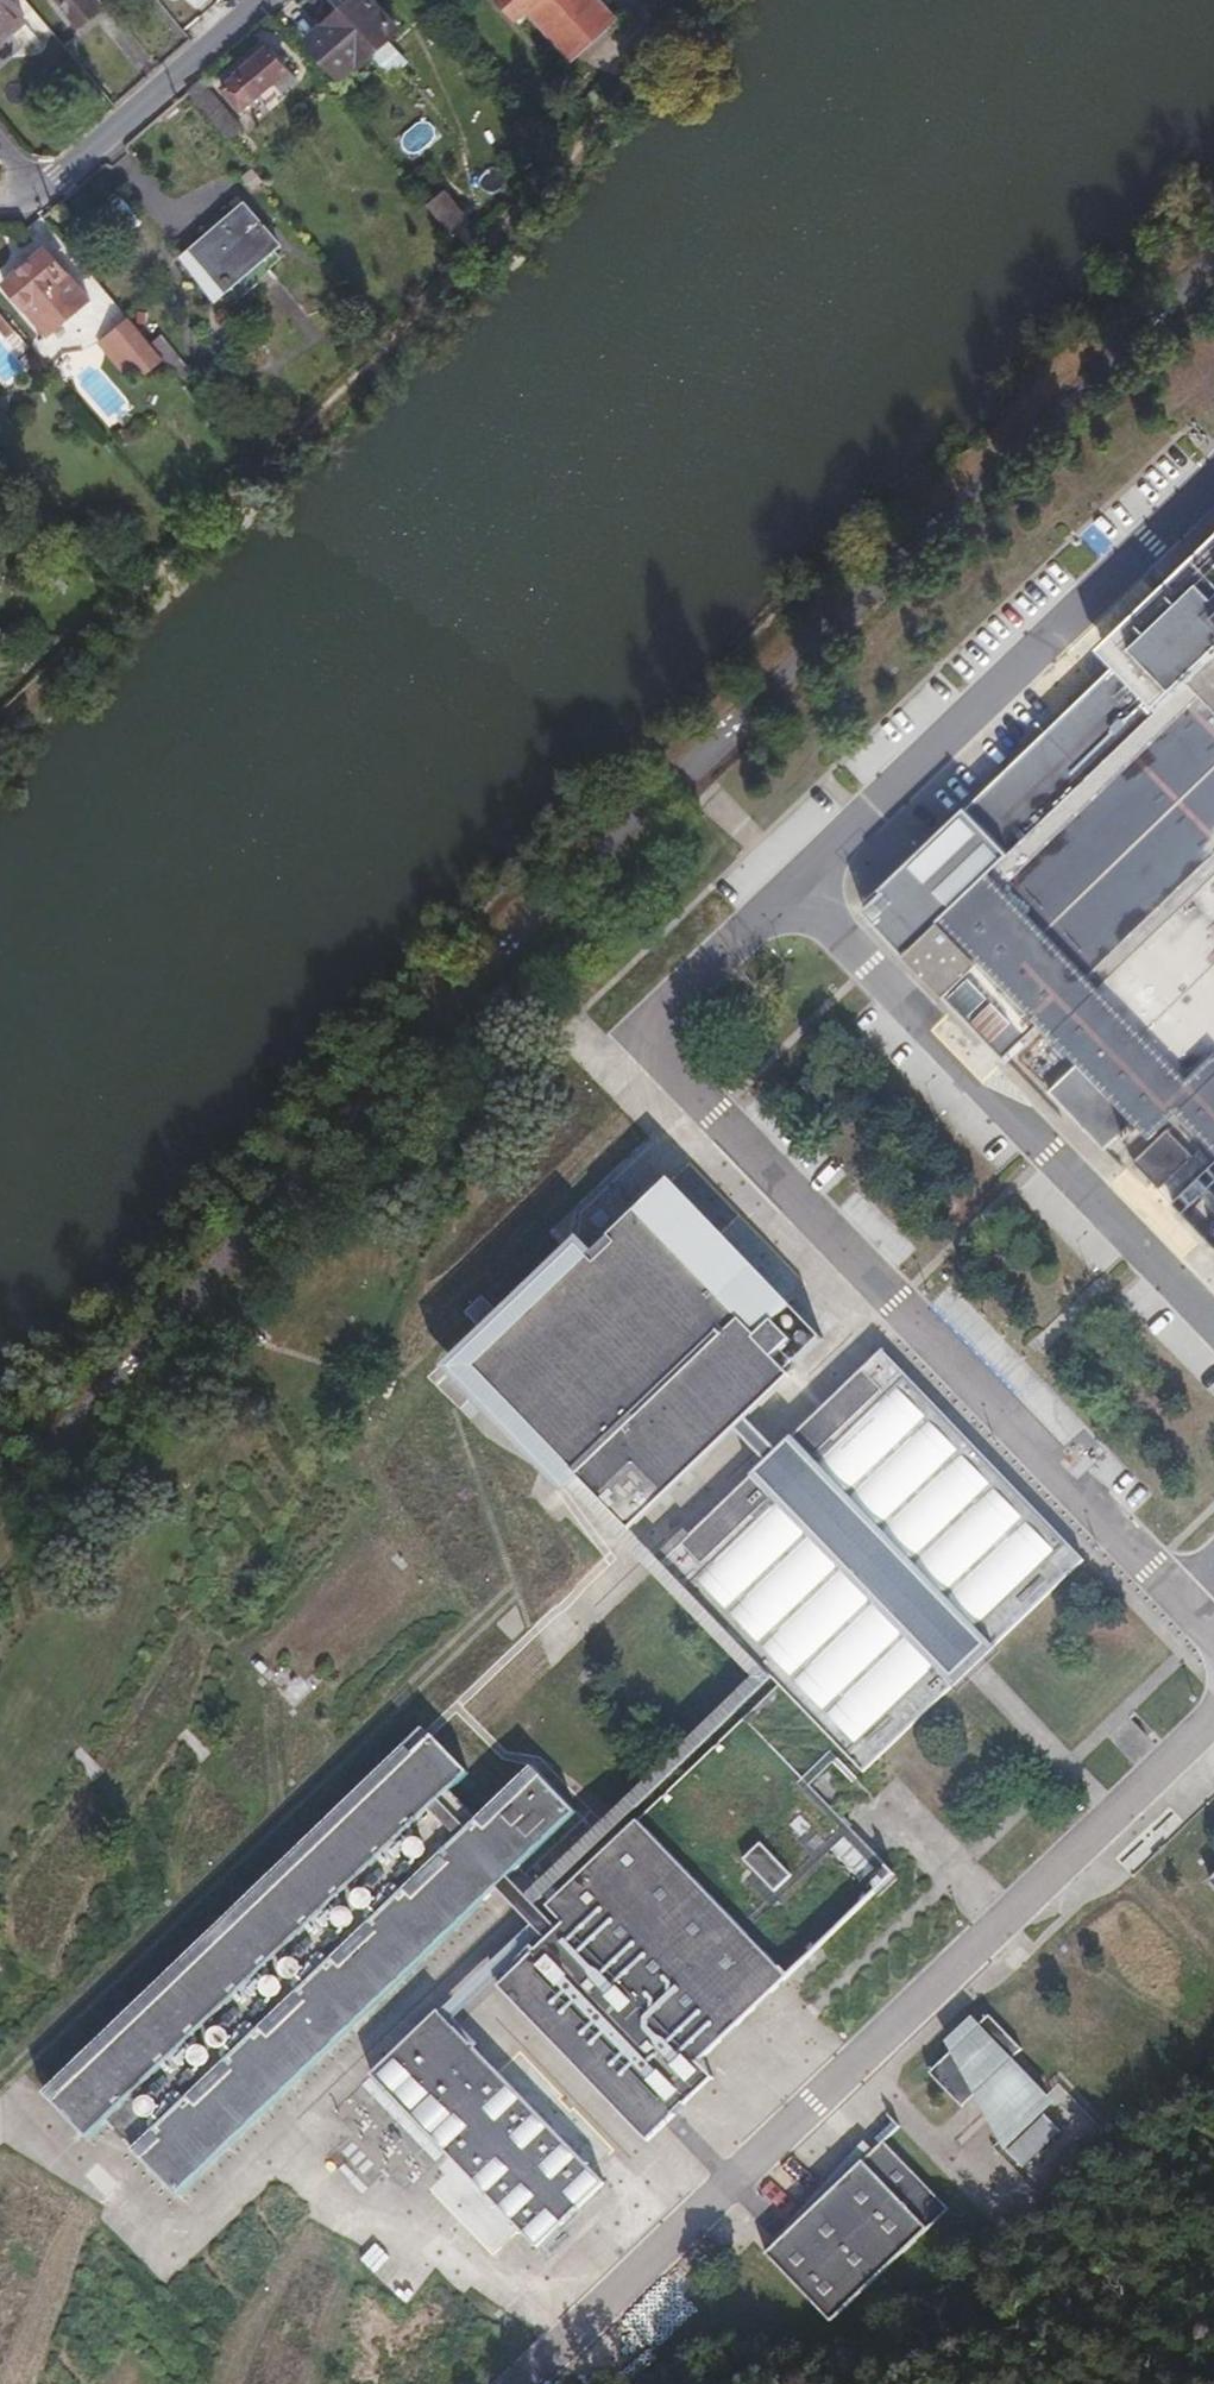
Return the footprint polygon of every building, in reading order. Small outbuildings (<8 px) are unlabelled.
[(6,56),(1,50),(25,30),(1,0),(0,0),(0,60),(6,56)] [(77,39),(99,23),(82,0),(48,0),(77,39)] [(498,9),(518,33),(529,23),(572,70),(615,30),(587,0),(508,0),(498,9)] [(359,5),(303,57),(338,95),(355,80),(358,83),(396,46),(359,5)] [(267,64),(221,103),(239,125),(285,85),(267,64)] [(472,240),(445,207),(430,220),(458,252),(472,240)] [(244,215),(194,259),(229,299),(274,261),(279,256),(244,215)] [(49,263),(5,296),(24,321),(38,312),(48,326),(66,313),(55,298),(68,289),(49,263)] [(97,340),(130,376),(150,357),(118,321),(97,340)] [(17,348),(0,328),(0,339),(11,353),(17,348)] [(1213,1128),(1213,538),(1171,579),(1183,594),(867,898),(910,943),(905,948),(1002,1050),(1049,1004),(1151,1106),(1172,1086),(1213,1128)] [(1140,1117),(1078,1054),(1051,1081),(1107,1139),(1124,1122),(1130,1128),(1140,1117)] [(1165,1129),(1131,1160),(1158,1187),(1192,1155),(1165,1129)] [(671,1180),(475,1368),(628,1527),(824,1339),(671,1180)] [(883,1350),(662,1563),(864,1772),(1084,1561),(883,1350)] [(700,2063),(895,1874),(745,1717),(548,1906),(565,1924),(499,1986),(648,2141),(687,2104),(672,2089),(700,2063)] [(134,2150),(178,2196),(577,1812),(533,1766),(477,1820),(450,1792),(469,1773),(425,1727),(44,2093),(88,2139),(109,2120),(136,2149),(134,2150)] [(440,2011),(373,2075),(539,2248),(605,2183),(440,2011)] [(977,2094),(1012,2131),(1049,2095),(1014,2058),(1023,2049),(990,2015),(930,2073),(963,2107),(977,2094)] [(687,2104),(715,2078),(700,2063),(672,2089),(687,2104)] [(884,2141),(767,2254),(832,2322),(949,2209),(884,2141)]
